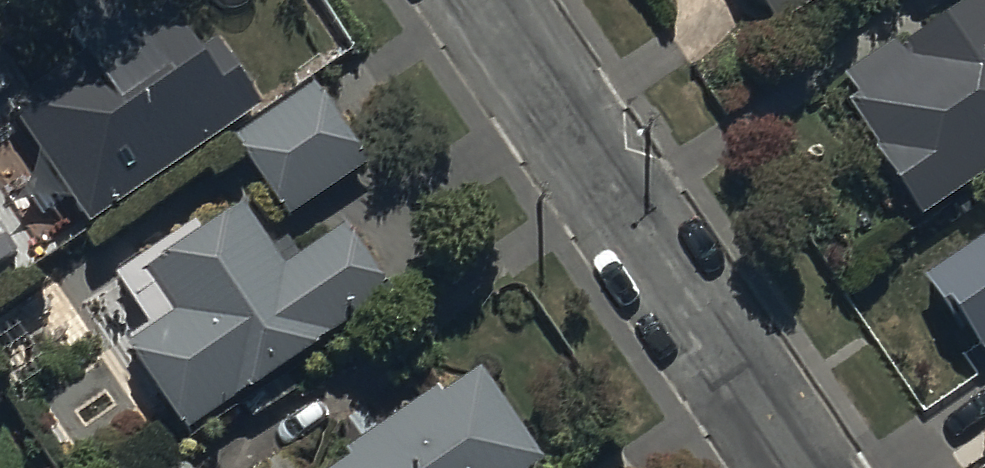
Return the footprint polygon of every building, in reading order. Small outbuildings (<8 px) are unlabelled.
[(777,34),(831,0),(755,0),(777,34)] [(847,108),(880,156),(875,160),(920,229),(984,186),(984,0),(978,0),(899,52),(895,47),(843,81),(856,102),(847,108)] [(83,62),(12,112),(94,229),(264,110),(217,43),(199,55),(164,6),(131,29),(112,1),(63,34),(83,62)] [(318,90),(235,141),(286,224),(369,173),(318,90)] [(179,325),(134,355),(187,438),(395,303),(350,234),(287,275),(246,211),(147,275),(179,325)] [(18,248),(0,222),(0,260),(18,248)] [(925,274),(979,352),(984,348),(984,233),(925,274)] [(546,466),(482,376),(444,403),(439,396),(345,462),(348,466),(346,467),(543,467),(546,466)] [(288,454),(268,467),(298,467),(288,454)] [(157,467),(184,467),(176,456),(157,467)]
